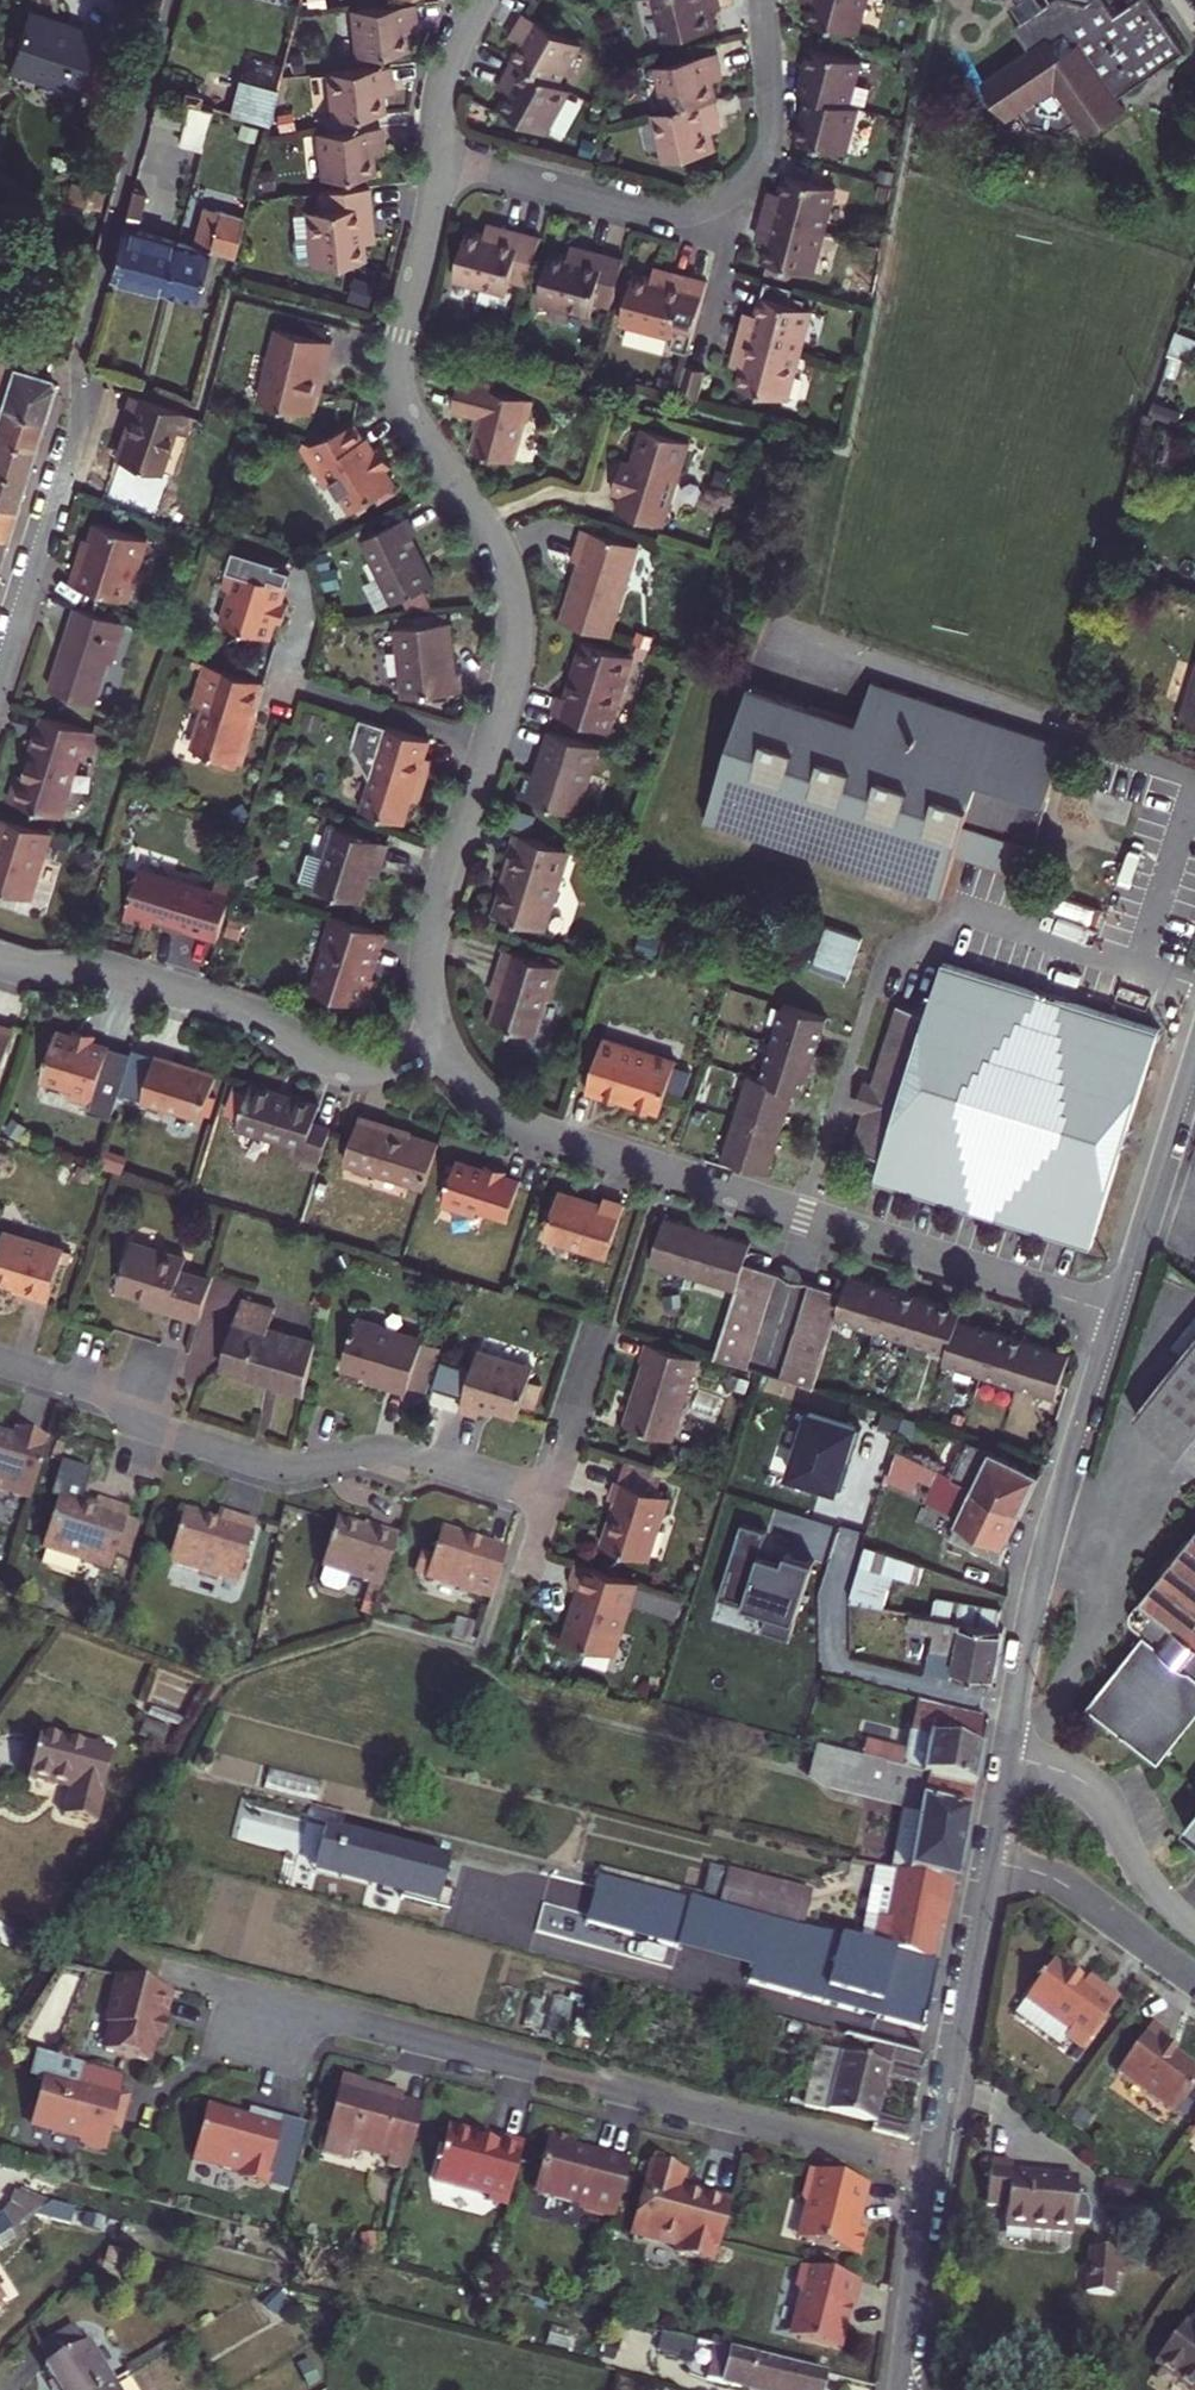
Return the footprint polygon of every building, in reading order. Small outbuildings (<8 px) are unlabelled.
[(664,41),(715,29),(710,11),(716,10),(713,0),(655,0),(664,41)] [(808,1),(813,3),(808,21),(858,34),(867,0),(808,0),(808,1)] [(1014,26),(1030,49),(982,82),(1008,119),(1023,110),(1032,124),(1065,130),(1079,120),(1089,134),(1126,109),(1118,98),(1186,52),(1150,0),(1138,0),(1116,15),(1105,0),(1091,0),(1086,4),(1068,0),(1053,0),(1044,6),(1022,21),(1014,26)] [(1044,6),(1039,0),(1021,0),(1012,6),(1022,21),(1044,6)] [(414,21),(412,2),(350,9),(355,55),(406,50),(404,30),(410,29),(409,22),(414,21)] [(100,36),(101,33),(82,27),(81,29),(30,13),(11,69),(63,86),(62,88),(81,95),(82,92),(100,36)] [(522,42),(513,59),(515,60),(558,84),(581,43),(525,13),(516,29),(521,32),(517,39),(522,42)] [(512,36),(517,39),(521,32),(516,29),(512,36)] [(119,42),(100,36),(82,92),(100,98),(119,42)] [(862,61),(811,48),(799,93),(808,95),(850,106),(851,101),(867,105),(871,88),(856,84),(862,61)] [(715,100),(717,100),(712,81),(718,79),(716,72),(721,71),(717,52),(656,67),(666,112),(715,100)] [(250,55),(243,80),(278,89),(282,76),(285,64),(250,55)] [(515,60),(507,76),(511,78),(505,89),(510,92),(501,108),(547,133),(570,90),(558,84),(515,60)] [(390,84),(388,65),(326,71),(330,117),(382,112),(380,92),(385,92),(385,84),(390,84)] [(501,86),(505,89),(511,78),(507,76),(501,86)] [(239,79),(230,114),(269,124),(278,89),(243,80),(239,79)] [(186,91),(183,101),(188,103),(197,105),(200,95),(186,91)] [(183,101),(157,94),(150,118),(181,126),(182,126),(188,103),(183,101)] [(847,153),(858,109),(850,106),(808,95),(797,140),(847,153)] [(719,118),(715,100),(666,112),(653,115),(665,162),(716,150),(711,132),(716,131),(714,119),(719,118)] [(197,105),(188,103),(182,126),(181,126),(178,139),(203,146),(213,109),(197,105)] [(379,145),(377,126),(315,132),(320,178),(371,173),(369,154),(375,153),(374,145),(379,145)] [(768,198),(764,216),(824,232),(836,189),(786,175),(781,193),(776,192),(774,200),(768,198)] [(99,209),(104,191),(80,184),(75,202),(99,209)] [(368,224),(365,187),(317,192),(319,209),(304,210),(309,264),(361,259),(359,241),(358,225),(368,224)] [(178,241),(135,230),(145,192),(132,188),(109,277),(165,292),(178,241)] [(224,193),(208,189),(203,206),(220,211),(224,193)] [(234,256),(245,218),(220,211),(203,206),(193,244),(178,241),(165,292),(197,300),(210,249),(234,256)] [(824,232),(764,216),(759,233),(765,234),(763,242),(768,243),(763,261),(813,275),(824,232)] [(358,225),(359,241),(370,240),(368,224),(358,225)] [(502,238),(505,228),(489,224),(486,234),(502,238)] [(529,283),(541,237),(505,228),(502,238),(486,234),(469,229),(455,280),(508,293),(512,279),(529,283)] [(586,260),(588,250),(572,246),(569,256),(586,260)] [(612,306),(625,259),(588,250),(586,260),(569,256),(552,251),(539,302),(592,315),(595,301),(612,306)] [(656,267),(653,278),(669,282),(672,272),(656,267)] [(672,272),(669,282),(653,278),(636,273),(623,323),(675,337),(673,348),(690,352),(690,351),(708,281),(672,272)] [(744,320),(740,337),(800,353),(813,306),(762,293),(758,311),(752,310),(749,321),(744,320)] [(749,321),(752,310),(747,308),(744,320),(749,321)] [(289,330),(327,340),(329,329),(292,319),(289,330)] [(323,379),(333,341),(327,340),(289,330),(279,328),(260,401),(310,414),(319,378),(323,379)] [(800,353),(740,337),(735,355),(740,356),(737,367),(742,369),(738,387),(788,400),(800,353)] [(25,368),(30,353),(1,344),(0,346),(0,406),(44,420),(55,384),(51,376),(25,368)] [(732,366),(737,367),(740,356),(735,355),(732,366)] [(707,370),(686,365),(678,397),(698,403),(707,370)] [(482,417),(473,451),(513,462),(524,421),(526,422),(532,401),(493,391),(495,387),(461,378),(453,410),(482,417)] [(194,416),(132,394),(125,414),(131,416),(116,459),(159,474),(174,431),(188,435),(194,416)] [(35,448),(44,420),(0,406),(0,438),(35,448)] [(364,440),(355,424),(314,445),(304,441),(302,447),(327,487),(334,483),(351,512),(376,497),(379,502),(396,492),(392,487),(395,485),(385,470),(391,466),(381,449),(375,453),(366,439),(364,440)] [(622,495),(617,511),(663,525),(689,442),(643,428),(632,462),(629,471),(620,468),(613,493),(622,495)] [(0,438),(0,470),(25,479),(35,448),(0,438)] [(629,471),(632,462),(623,459),(620,468),(629,471)] [(0,470),(0,504),(16,508),(25,479),(0,470)] [(0,504),(0,537),(6,539),(16,508),(0,504)] [(394,604),(434,584),(411,538),(416,535),(408,518),(363,540),(394,604)] [(72,583),(129,601),(148,539),(97,523),(92,540),(84,566),(78,564),(72,583)] [(562,621),(610,636),(638,546),(583,529),(573,560),(580,562),(562,621)] [(84,566),(92,540),(86,538),(78,564),(84,566)] [(243,572),(280,584),(286,566),(248,555),(243,572)] [(221,623),(270,638),(276,621),(282,623),(288,604),(282,602),(287,586),(280,584),(243,572),(230,568),(224,588),(232,590),(221,623)] [(50,690),(95,704),(108,663),(112,664),(125,623),(76,608),(50,690)] [(397,628),(448,622),(447,610),(396,616),(397,628)] [(404,697),(461,691),(459,673),(454,673),(448,622),(397,628),(404,697)] [(554,713),(611,731),(634,656),(583,641),(566,696),(560,694),(554,713)] [(262,681),(204,663),(192,703),(204,707),(191,747),(212,753),(211,759),(233,766),(235,761),(241,762),(252,727),(248,726),(262,681)] [(1180,722),(1194,727),(1194,675),(1180,722)] [(1065,744),(872,681),(859,721),(749,685),(706,819),(942,897),(957,852),(1023,874),(1032,846),(1065,744)] [(98,733),(42,716),(30,755),(32,756),(25,776),(18,774),(10,801),(62,817),(82,752),(91,755),(98,733)] [(430,740),(360,718),(354,738),(355,738),(362,741),(358,753),(366,767),(375,770),(362,810),(404,823),(411,800),(417,781),(425,783),(432,760),(424,757),(430,740)] [(601,747),(549,731),(536,775),(528,772),(520,796),(579,814),(601,747)] [(355,738),(353,744),(358,753),(362,741),(355,738)] [(425,783),(417,781),(411,800),(419,802),(425,783)] [(0,816),(0,888),(31,898),(52,832),(0,816)] [(388,844),(336,828),(317,888),(360,902),(369,874),(372,864),(381,866),(388,844)] [(569,849),(517,833),(511,852),(514,853),(495,913),(544,929),(569,849)] [(222,864),(214,890),(232,895),(235,885),(240,870),(222,864)] [(381,866),(372,864),(369,874),(378,876),(381,866)] [(186,930),(218,940),(232,895),(214,890),(141,867),(139,874),(134,873),(131,885),(135,886),(124,920),(152,928),(155,918),(186,928),(186,930)] [(383,932),(332,916),(315,969),(321,970),(315,991),(367,1008),(376,980),(369,978),(383,932)] [(818,963),(853,975),(866,933),(831,921),(818,963)] [(560,966),(505,949),(495,981),(504,984),(499,998),(492,1021),(535,1034),(547,999),(550,999),(560,966)] [(899,1004),(874,1084),(877,1085),(869,1111),(866,1110),(854,1148),(882,1157),(876,1179),(1092,1247),(1160,1028),(943,961),(927,1013),(899,1004)] [(504,984),(495,981),(491,995),(499,998),(504,984)] [(772,1041),(815,1054),(827,1018),(784,1004),(772,1041)] [(15,1028),(0,1024),(0,1075),(15,1028)] [(92,1103),(110,1047),(94,1042),(96,1035),(77,1029),(75,1036),(58,1031),(42,1079),(75,1089),(72,1097),(92,1103)] [(660,1112),(676,1060),(604,1037),(587,1091),(605,1097),(605,1095),(660,1112)] [(753,1057),(766,1061),(771,1045),(758,1041),(753,1057)] [(760,1079),(795,1089),(804,1092),(815,1054),(772,1041),(771,1045),(766,1061),(760,1079)] [(203,1118),(217,1073),(157,1054),(143,1099),(203,1118)] [(729,1093),(741,1097),(747,1079),(735,1075),(729,1093)] [(737,1111),(783,1126),(795,1089),(760,1079),(748,1075),(747,1079),(741,1097),(737,1111)] [(877,1085),(874,1084),(864,1081),(856,1107),(866,1110),(869,1111),(877,1085)] [(321,1160),(332,1128),(314,1122),(319,1105),(251,1083),(238,1126),(293,1144),(291,1150),(321,1160)] [(781,1132),(783,1126),(737,1111),(735,1117),(781,1132)] [(722,1159),(768,1174),(781,1132),(735,1117),(722,1159)] [(346,1162),(425,1187),(439,1143),(360,1118),(346,1162)] [(487,1169),(458,1160),(444,1204),(477,1215),(479,1208),(509,1218),(521,1180),(505,1175),(506,1170),(489,1164),(487,1169)] [(608,1256),(624,1204),(604,1198),(602,1204),(559,1191),(545,1236),(608,1256)] [(707,1230),(665,1216),(650,1264),(693,1277),(707,1230)] [(750,1243),(707,1230),(693,1277),(735,1290),(739,1278),(744,1262),(750,1243)] [(49,1301),(61,1261),(65,1250),(65,1248),(46,1242),(46,1244),(4,1231),(0,1245),(0,1280),(32,1289),(30,1295),(49,1301)] [(181,1274),(186,1258),(131,1242),(118,1288),(171,1304),(169,1310),(200,1319),(210,1283),(181,1274)] [(73,1252),(65,1250),(61,1261),(69,1264),(73,1252)] [(772,1288),(777,1272),(744,1262),(739,1278),(772,1288)] [(887,1286),(850,1274),(844,1293),(839,1309),(836,1318),(874,1329),(887,1286)] [(769,1297),(772,1288),(739,1278),(735,1290),(734,1294),(767,1304),(769,1297)] [(839,1309),(844,1293),(811,1283),(806,1299),(839,1309)] [(925,1298),(887,1286),(874,1329),(911,1341),(925,1298)] [(762,1320),(767,1304),(734,1294),(729,1310),(762,1320)] [(275,1307),(242,1298),(221,1367),(305,1393),(315,1343),(268,1329),(275,1307)] [(911,1341),(949,1353),(959,1319),(962,1310),(925,1298),(911,1341)] [(836,1318),(839,1309),(806,1299),(801,1314),(834,1325),(836,1318)] [(757,1336),(762,1320),(729,1310),(724,1325),(757,1336)] [(829,1341),(834,1325),(801,1314),(796,1330),(829,1341)] [(367,1378),(407,1391),(409,1386),(423,1343),(423,1341),(382,1328),(382,1325),(358,1318),(342,1366),(369,1375),(367,1378)] [(996,1331),(959,1319),(949,1353),(946,1363),(983,1374),(996,1331)] [(752,1351),(757,1336),(724,1325),(719,1341),(752,1351)] [(824,1357),(829,1341),(796,1330),(791,1346),(824,1357)] [(1033,1343),(996,1331),(983,1374),(1020,1386),(1033,1343)] [(1135,1414),(1194,1462),(1194,1339),(1135,1414)] [(747,1368),(752,1351),(719,1341),(714,1357),(747,1368)] [(441,1348),(423,1343),(409,1386),(427,1392),(441,1348)] [(698,1358),(648,1343),(642,1361),(645,1362),(625,1425),(672,1440),(698,1358)] [(1057,1398),(1070,1354),(1033,1343),(1020,1386),(1057,1398)] [(819,1372),(824,1357),(791,1346),(786,1362),(819,1372)] [(533,1367),(478,1350),(460,1408),(479,1414),(480,1411),(483,1403),(496,1408),(518,1415),(521,1404),(529,1380),(533,1367)] [(814,1389),(819,1372),(786,1362),(781,1378),(814,1389)] [(543,1385),(529,1380),(521,1404),(535,1408),(543,1385)] [(496,1408),(483,1403),(480,1411),(494,1416),(496,1408)] [(791,1471),(844,1488),(865,1424),(812,1407),(791,1471)] [(48,1442),(14,1431),(10,1443),(0,1440),(0,1493),(30,1502),(48,1442)] [(1040,1474),(992,1451),(968,1441),(951,1475),(1022,1510),(1040,1474)] [(923,1461),(898,1449),(889,1479),(911,1489),(916,1476),(923,1461)] [(1005,1546),(1022,1510),(951,1475),(923,1461),(916,1476),(933,1484),(929,1492),(939,1498),(944,1509),(960,1517),(954,1529),(950,1537),(1003,1563),(1006,1547),(1005,1546)] [(637,1486),(669,1496),(675,1477),(644,1467),(637,1486)] [(649,1559),(669,1496),(637,1486),(617,1479),(611,1498),(616,1500),(602,1543),(649,1559)] [(97,1500),(94,1511),(57,1500),(42,1550),(111,1570),(115,1558),(127,1520),(130,1510),(97,1500)] [(939,1518),(954,1529),(960,1517),(944,1509),(939,1518)] [(237,1584),(255,1523),(222,1513),(219,1524),(182,1513),(167,1562),(237,1584)] [(766,1626),(793,1635),(817,1559),(791,1550),(789,1558),(765,1550),(772,1527),(748,1519),(723,1595),(772,1610),(766,1626)] [(140,1524),(127,1520),(115,1558),(129,1562),(140,1524)] [(337,1594),(343,1591),(348,1576),(362,1580),(361,1582),(369,1585),(381,1589),(398,1535),(373,1527),(371,1533),(335,1522),(321,1567),(323,1568),(318,1584),(321,1589),(337,1594)] [(425,1580),(490,1600),(499,1573),(506,1552),(440,1531),(432,1558),(425,1580)] [(1140,1601),(1131,1613),(1130,1617),(1130,1620),(1132,1623),(1133,1626),(1144,1635),(1088,1706),(1159,1763),(1194,1717),(1194,1532),(1140,1601)] [(925,1565),(866,1545),(861,1563),(894,1573),(893,1574),(894,1574),(920,1582),(925,1565)] [(425,1580),(432,1558),(422,1555),(415,1576),(425,1580)] [(613,1654),(636,1582),(578,1563),(571,1583),(582,1587),(565,1638),(613,1654)] [(856,1581),(889,1591),(894,1574),(893,1574),(894,1573),(861,1563),(856,1581)] [(889,1591),(856,1581),(850,1601),(884,1607),(889,1591)] [(381,1589),(369,1585),(364,1599),(376,1603),(381,1589)] [(969,1603),(937,1598),(933,1616),(966,1622),(969,1603)] [(998,1628),(1002,1609),(969,1603),(966,1622),(998,1628)] [(1004,1629),(998,1628),(966,1622),(933,1616),(912,1612),(909,1627),(935,1633),(925,1687),(922,1706),(978,1719),(985,1680),(994,1682),(1004,1629)] [(838,1669),(834,1685),(917,1705),(922,1706),(925,1687),(888,1679),(888,1682),(851,1674),(852,1672),(838,1669)] [(922,1706),(917,1705),(906,1753),(865,1742),(861,1759),(973,1788),(987,1721),(978,1719),(922,1706)] [(111,1755),(38,1737),(28,1780),(71,1791),(69,1800),(97,1810),(111,1755)] [(875,1804),(918,1814),(920,1804),(835,1784),(842,1755),(814,1747),(806,1781),(822,1792),(875,1804)] [(956,1887),(973,1788),(861,1759),(842,1755),(835,1784),(920,1804),(918,1814),(918,1815),(902,1812),(891,1872),(896,1873),(951,1886),(956,1887)] [(1184,1828),(1194,1837),(1194,1815),(1184,1828)] [(442,1906),(455,1857),(330,1824),(317,1873),(442,1906)] [(560,1869),(686,1902),(689,1891),(563,1858),(560,1869)] [(686,1902),(716,1909),(726,1871),(709,1867),(702,1894),(689,1891),(686,1902)] [(686,1902),(560,1869),(555,1888),(549,1911),(773,1970),(777,1955),(764,1952),(767,1939),(793,1946),(794,1943),(835,1953),(832,1963),(887,1976),(881,2004),(879,2004),(876,2019),(849,2012),(842,2037),(871,2045),(917,2057),(922,2033),(935,1965),(929,1963),(871,1950),(800,1932),(716,1909),(686,1902)] [(811,1893),(726,1871),(716,1909),(800,1932),(811,1893)] [(944,1919),(951,1886),(896,1873),(886,1921),(877,1919),(871,1950),(929,1963),(939,1918),(944,1919)] [(545,1885),(539,1909),(549,1911),(555,1888),(545,1885)] [(764,1952),(777,1955),(779,1949),(832,1963),(835,1953),(794,1943),(793,1946),(767,1939),(764,1952)] [(1081,2050),(1118,2000),(1088,1979),(1083,1985),(1052,1962),(1014,2015),(1058,2046),(1064,2038),(1081,2050)] [(165,2025),(173,1993),(120,1980),(117,1992),(113,1991),(106,2019),(111,2023),(103,2053),(148,2064),(154,2040),(159,2041),(163,2025),(165,2025)] [(1151,2025),(1117,2073),(1175,2115),(1194,2087),(1194,2069),(1161,2044),(1167,2036),(1151,2025)] [(827,2052),(812,2110),(872,2125),(870,2131),(907,2141),(910,2125),(878,2117),(888,2079),(917,2086),(922,2058),(917,2057),(871,2045),(869,2053),(867,2062),(840,2055),(827,2052)] [(867,2062),(869,2053),(842,2046),(840,2055),(867,2062)] [(803,2108),(812,2110),(827,2052),(817,2050),(803,2108)] [(111,2130),(107,2124),(104,2123),(107,2115),(123,2119),(129,2098),(119,2096),(91,2088),(95,2070),(81,2066),(77,2085),(67,2082),(65,2088),(41,2081),(32,2114),(41,2128),(80,2138),(85,2147),(98,2151),(107,2146),(111,2130)] [(91,2088),(119,2096),(124,2078),(95,2070),(91,2088)] [(405,2171),(422,2108),(401,2103),(402,2100),(362,2089),(364,2084),(341,2078),(321,2153),(350,2161),(353,2149),(388,2159),(386,2166),(405,2171)] [(205,2109),(193,2157),(218,2164),(219,2170),(240,2175),(244,2182),(258,2186),(265,2182),(282,2119),(249,2110),(246,2121),(232,2117),(229,2115),(205,2109)] [(123,2119),(107,2115),(104,2123),(107,2124),(111,2130),(120,2133),(123,2119)] [(507,2206),(523,2145),(497,2138),(495,2145),(476,2140),(477,2136),(447,2128),(433,2182),(489,2196),(487,2201),(507,2206)] [(615,2218),(630,2161),(595,2152),(594,2154),(584,2151),(580,2153),(570,2151),(573,2142),(548,2136),(533,2190),(554,2196),(553,2199),(578,2206),(583,2210),(615,2218)] [(696,2188),(696,2192),(679,2187),(684,2170),(650,2161),(645,2182),(643,2181),(631,2228),(653,2234),(652,2240),(680,2247),(678,2255),(714,2264),(718,2247),(731,2197),(696,2188)] [(986,2207),(1006,2208),(1004,2229),(1071,2234),(1072,2224),(1088,2225),(1089,2210),(1084,2199),(1074,2198),(1076,2180),(1009,2175),(1010,2164),(990,2163),(986,2207)] [(867,2186),(809,2172),(801,2202),(806,2209),(799,2235),(805,2243),(859,2257),(865,2231),(854,2228),(856,2218),(859,2216),(867,2186)] [(27,2175),(20,2191),(2,2215),(0,2216),(0,2238),(12,2230),(35,2214),(48,2205),(49,2202),(56,2183),(27,2175)] [(1103,2198),(1133,2204),(1137,2185),(1106,2179),(1103,2198)] [(88,2191),(56,2183),(49,2202),(83,2211),(88,2191)] [(63,2208),(48,2205),(35,2214),(60,2220),(63,2208)] [(74,2211),(63,2208),(60,2220),(71,2222),(74,2211)] [(1115,2252),(1089,2250),(1085,2295),(1111,2297),(1113,2276),(1115,2252)] [(1113,2276),(1123,2277),(1125,2253),(1115,2252),(1113,2276)] [(857,2282),(800,2268),(795,2290),(799,2298),(792,2329),(799,2341),(835,2350),(842,2324),(840,2321),(843,2310),(845,2310),(846,2311),(848,2310),(849,2309),(850,2309),(850,2308),(857,2282)] [(1188,2389),(1194,2389),(1194,2318),(1188,2327),(1183,2324),(1153,2364),(1188,2389)] [(48,2366),(84,2343),(73,2325),(36,2347),(48,2366)] [(693,2359),(697,2342),(693,2341),(661,2333),(657,2350),(693,2359)] [(111,2383),(86,2342),(84,2343),(48,2366),(44,2368),(56,2388),(53,2389),(99,2389),(111,2383)] [(824,2374),(714,2346),(705,2380),(743,2389),(749,2389),(750,2384),(775,2389),(820,2389),(824,2374)]
